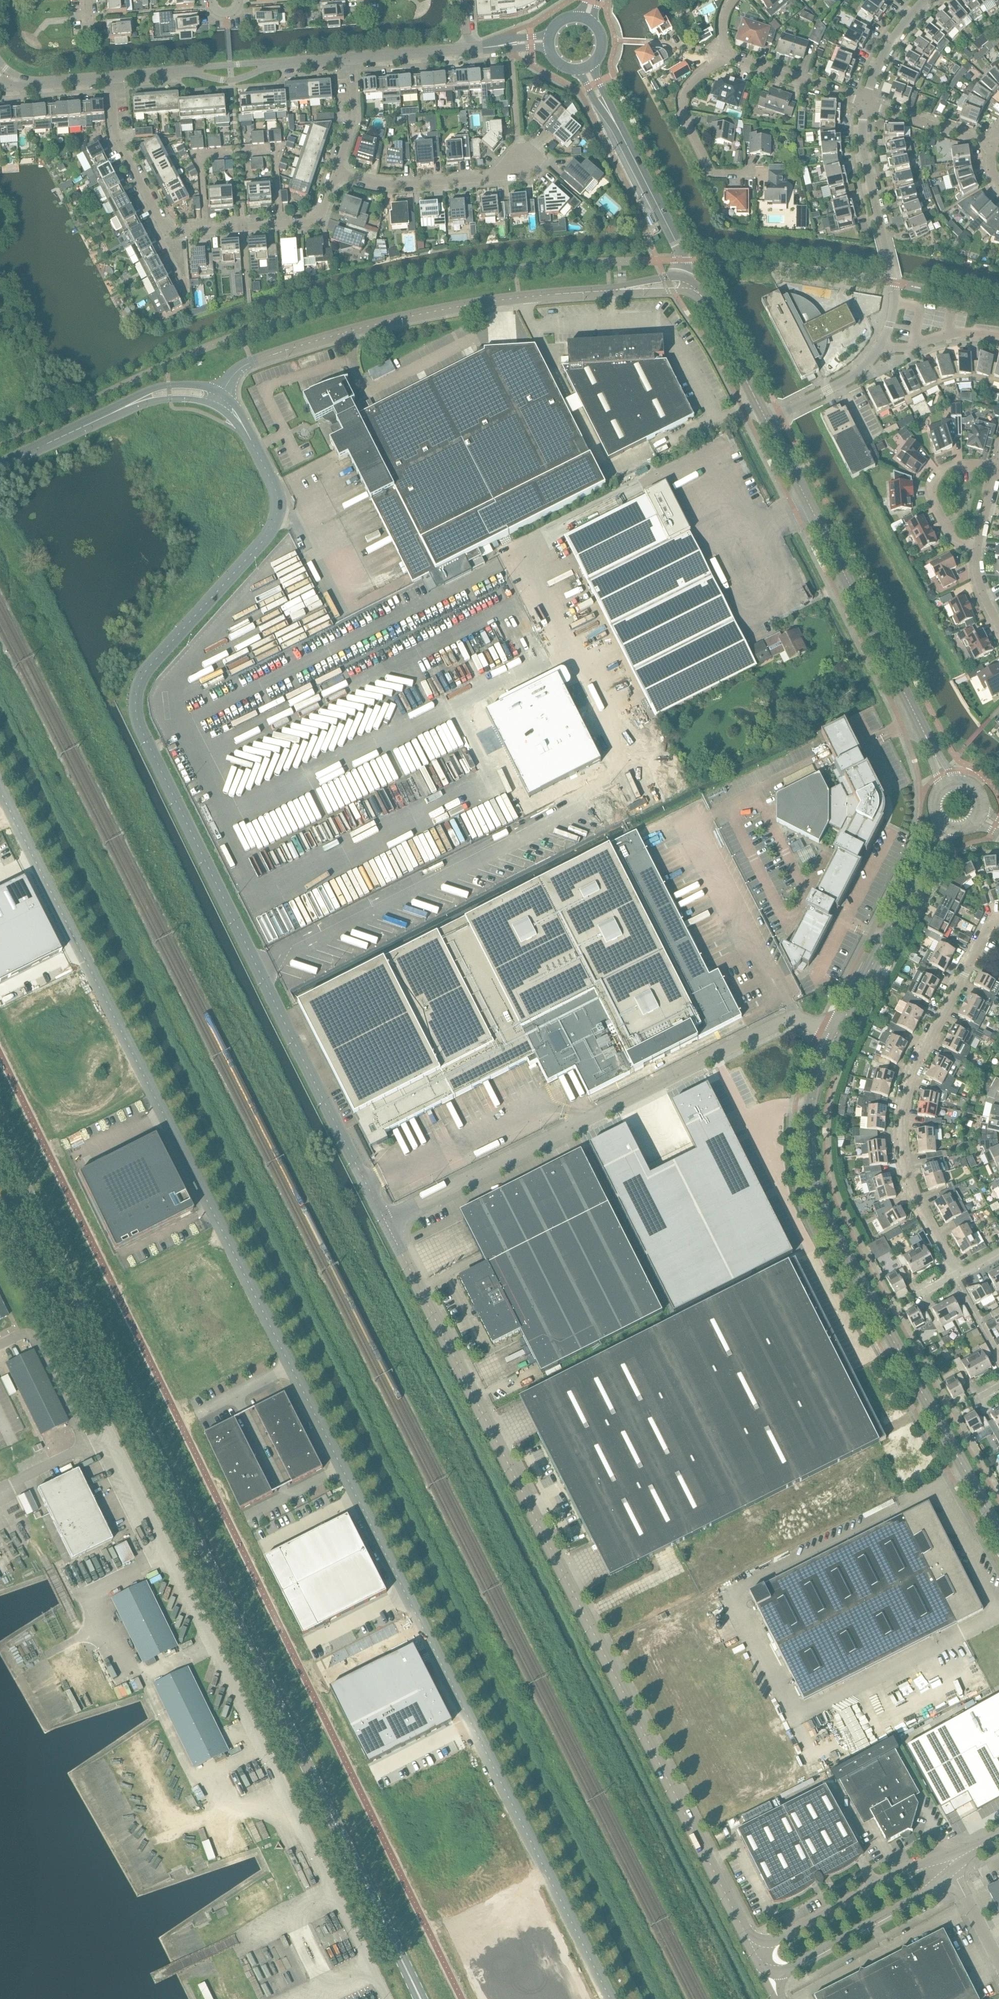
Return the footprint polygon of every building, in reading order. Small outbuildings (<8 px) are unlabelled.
[(107,1),(108,13),(126,12),(132,11),(131,0),(126,0),(125,0),(107,1)] [(477,22),(507,19),(518,18),(523,16),(528,14),(533,12),(539,9),(544,5),(549,1),(550,0),(475,0),(477,22)] [(767,9),(765,11),(771,18),(777,12),(788,3),(791,0),(760,0),(767,9)] [(867,4),(883,15),(888,9),(886,8),(887,5),(886,4),(889,0),(870,0),(867,4)] [(954,3),(967,18),(971,22),(983,14),(980,9),(974,0),(963,0),(961,1),(962,3),(958,6),(955,2),(954,3)] [(980,9),(984,6),(987,11),(996,6),(993,1),(993,0),(974,0),(980,9)] [(340,27),(340,25),(340,21),(344,20),(344,9),(346,9),(346,2),(320,4),(320,11),(323,11),(324,22),(328,21),(328,28),(340,27)] [(942,14),(941,14),(956,28),(961,33),(966,28),(972,23),(971,22),(967,18),(954,3),(955,3),(949,8),(950,10),(948,12),(949,14),(945,17),(942,14)] [(867,4),(857,18),(870,26),(873,21),(875,23),(876,20),(878,22),(883,15),(867,4)] [(276,32),(276,30),(275,26),(279,25),(278,14),(281,14),(281,7),(255,9),(255,16),(258,16),(259,27),(263,27),(264,33),(276,32)] [(179,33),(180,38),(180,40),(192,39),(192,37),(191,32),(196,32),(195,21),(198,21),(197,14),(172,16),(172,12),(159,14),(160,24),(170,23),(170,34),(179,33)] [(662,13),(659,15),(646,22),(652,34),(656,32),(659,38),(672,30),(662,13)] [(930,26),(929,26),(945,39),(956,28),(941,14),(942,15),(936,20),(938,22),(936,24),(937,25),(933,29),(930,26)] [(857,18),(849,33),(866,42),(870,35),(868,34),(869,32),(867,31),(870,26),(857,18)] [(127,44),(127,42),(127,38),(131,37),(130,26),(132,26),(132,19),(106,21),(107,28),(109,28),(110,39),(115,39),(115,45),(127,44)] [(818,45),(826,29),(818,20),(809,41),(818,45)] [(776,31),(770,25),(770,24),(768,29),(744,21),(738,40),(762,48),(764,42),(772,45),(776,32),(776,31)] [(775,21),(770,25),(776,31),(780,27),(775,21)] [(919,40),(918,40),(935,51),(940,54),(940,55),(943,51),(950,43),(945,39),(929,26),(929,27),(930,27),(925,33),(927,35),(925,37),(926,38),(923,42),(919,40)] [(713,31),(711,28),(696,36),(700,44),(713,37),(710,33),(713,31)] [(849,33),(841,48),(855,54),(857,49),(859,50),(860,48),(862,49),(866,42),(849,33)] [(984,37),(988,42),(993,39),(988,34),(984,37)] [(785,56),(789,57),(793,58),(794,56),(803,59),(808,43),(783,35),(777,53),(779,53),(779,55),(784,56),(785,56)] [(909,54),(926,64),(929,60),(934,63),(940,54),(935,51),(918,40),(919,40),(915,47),(916,48),(915,50),(917,52),(913,56),(909,54)] [(841,48),(835,64),(853,71),(856,63),(853,62),(854,60),(852,59),(855,54),(841,48)] [(986,48),(980,53),(983,56),(989,51),(986,48)] [(965,49),(962,53),(971,60),(973,58),(973,57),(973,55),(965,49)] [(636,57),(643,68),(646,74),(668,61),(668,59),(668,58),(667,56),(666,55),(665,54),(664,53),(663,52),(658,54),(656,51),(650,54),(648,51),(636,57)] [(977,62),(983,56),(980,53),(975,58),(977,62)] [(901,69),(919,77),(921,73),(927,76),(932,67),(926,64),(909,54),(909,55),(905,61),(908,63),(906,65),(908,66),(905,71),(901,69)] [(990,65),(993,68),(998,76),(998,60),(990,65)] [(685,62),(676,68),(682,76),(690,71),(685,62)] [(496,71),(486,71),(487,92),(493,92),(505,91),(505,84),(503,64),(495,65),(496,71)] [(850,78),(853,71),(835,64),(829,80),(842,85),(845,79),(847,80),(848,77),(850,78)] [(952,73),(955,75),(960,68),(956,65),(952,70),(952,73)] [(461,73),(451,74),(452,93),(458,92),(470,91),(468,67),(461,68),(461,73)] [(475,67),(468,67),(470,91),(481,90),(483,110),(489,109),(487,92),(486,71),(476,72),(475,67)] [(983,77),(985,79),(998,90),(998,89),(998,76),(993,68),(983,77)] [(440,69),(433,70),(435,94),(446,93),(447,103),(453,102),(452,93),(451,74),(441,75),(440,69)] [(894,85),(893,85),(912,91),(914,87),(920,90),(924,80),(919,77),(901,69),(900,69),(901,70),(898,77),(900,78),(899,80),(901,81),(898,86),(894,85)] [(964,69),(959,75),(963,78),(967,72),(964,69)] [(426,76),(416,77),(417,91),(423,90),(423,95),(435,94),(433,70),(426,70),(426,76)] [(406,72),(398,73),(400,97),(401,97),(418,95),(417,91),(416,77),(406,78),(406,72)] [(392,79),(381,80),(383,94),(384,105),(401,104),(400,97),(398,73),(391,73),(392,79)] [(371,75),(363,75),(365,95),(382,94),(383,98),(381,80),(371,81),(371,75)] [(958,84),(963,78),(959,75),(954,81),(958,84)] [(716,84),(712,95),(718,97),(717,102),(718,102),(716,108),(723,111),(725,105),(726,104),(730,105),(738,108),(738,106),(741,98),(743,92),(745,85),(739,82),(727,78),(724,86),(716,84)] [(972,84),(971,84),(991,98),(998,90),(985,79),(980,84),(974,81),(972,84)] [(333,99),(331,80),(319,81),(321,100),(333,99)] [(319,81),(308,82),(310,101),(321,100),(319,81)] [(308,82),(297,83),(298,102),(310,101),(308,82)] [(285,84),(286,93),(286,94),(287,103),(298,102),(297,83),(285,84)] [(971,84),(964,95),(985,106),(991,98),(971,84)] [(894,85),(891,93),(894,93),(893,96),(895,97),(893,102),(913,109),(918,93),(912,91),(893,85),(894,85)] [(763,93),(759,106),(791,117),(795,104),(790,102),(791,98),(770,91),(769,95),(763,93)] [(180,101),(179,92),(167,93),(169,113),(180,112),(179,103),(180,103),(180,101)] [(157,113),(169,113),(167,93),(156,94),(157,113)] [(275,93),(263,94),(265,114),(265,122),(277,121),(276,113),(275,93)] [(287,103),(286,94),(286,93),(275,93),(276,113),(288,112),(287,103)] [(157,113),(156,94),(144,95),(146,114),(157,113)] [(253,115),(265,114),(263,94),(252,95),(253,115)] [(134,115),(146,114),(144,95),(133,96),(134,115)] [(254,121),(253,115),(252,95),(240,96),(242,115),(239,115),(239,122),(254,121)] [(535,116),(533,120),(541,127),(543,128),(544,127),(547,124),(554,116),(559,121),(566,112),(561,107),(562,107),(551,98),(546,95),(542,104),(541,104),(535,116)] [(958,106),(958,107),(980,115),(985,106),(964,95),(960,102),(959,103),(958,106)] [(94,102),(84,103),(86,127),(87,127),(87,129),(92,128),(92,123),(94,123),(105,122),(105,115),(104,115),(103,115),(101,96),(94,97),(94,102)] [(225,97),(213,98),(215,118),(216,125),(230,124),(229,112),(227,112),(226,99),(225,97)] [(822,97),(821,113),(840,115),(841,107),(838,107),(839,104),(831,103),(831,100),(822,97)] [(202,99),(202,101),(204,119),(215,118),(213,98),(202,99)] [(59,105),(49,106),(51,120),(51,125),(57,124),(57,129),(68,128),(66,99),(59,100),(59,105)] [(73,99),(66,99),(68,128),(86,127),(84,103),(74,104),(73,99)] [(193,120),(204,119),(202,101),(202,99),(191,100),(193,120)] [(179,103),(180,112),(181,124),(181,126),(193,125),(193,120),(191,100),(180,101),(180,103),(179,103)] [(38,101),(31,102),(33,126),(34,131),(51,130),(51,125),(51,120),(49,106),(39,107),(38,101)] [(25,108),(14,109),(16,132),(22,131),(21,127),(33,126),(31,102),(24,103),(25,108)] [(0,105),(0,144),(17,142),(17,136),(16,132),(14,109),(4,110),(4,104),(0,105)] [(958,107),(964,109),(959,123),(973,129),(974,126),(976,126),(979,120),(978,120),(980,115),(958,107)] [(484,122),(492,121),(490,111),(483,112),(484,122)] [(563,127),(553,137),(561,144),(564,146),(569,140),(571,141),(572,140),(573,141),(580,133),(579,132),(582,129),(577,125),(578,123),(566,112),(559,121),(557,122),(563,127)] [(334,113),(322,114),(322,122),(334,121),(334,113)] [(821,113),(820,131),(835,130),(835,125),(837,125),(837,122),(840,122),(840,115),(821,113)] [(362,120),(360,127),(367,128),(369,119),(362,120)] [(737,128),(738,121),(720,119),(719,125),(713,124),(713,129),(718,130),(717,133),(715,132),(714,142),(724,144),(724,142),(732,143),(734,127),(737,128)] [(472,140),(473,158),(481,158),(489,148),(493,152),(500,143),(499,143),(502,139),(502,135),(503,135),(502,122),(489,123),(487,123),(487,133),(489,134),(482,142),(479,139),(472,140)] [(312,126),(308,137),(327,143),(332,128),(332,124),(332,123),(315,125),(315,126),(312,125),(312,126)] [(757,134),(752,134),(752,127),(744,127),(744,143),(750,143),(750,154),(760,154),(760,156),(770,156),(770,137),(757,137),(757,134)] [(884,127),(885,127),(885,135),(887,135),(887,138),(885,138),(885,146),(884,146),(885,146),(904,143),(904,138),(910,138),(910,128),(904,128),(904,127),(884,127)] [(136,137),(148,136),(147,128),(135,129),(136,137)] [(835,130),(820,131),(822,147),(841,145),(840,138),(838,138),(837,135),(835,135),(835,130)] [(197,137),(198,149),(204,148),(203,136),(202,136),(202,132),(195,132),(195,137),(197,137)] [(415,151),(416,151),(417,166),(434,165),(434,159),(440,158),(438,133),(428,134),(426,142),(425,141),(421,142),(418,144),(415,144),(416,150),(415,150),(415,151)] [(470,159),(470,147),(469,136),(454,137),(455,137),(455,140),(453,143),(447,143),(448,164),(447,164),(458,164),(458,163),(457,163),(457,161),(463,161),(463,159),(470,159)] [(100,137),(93,140),(94,142),(96,146),(103,143),(100,137)] [(308,137),(305,148),(323,154),(325,150),(327,143),(308,137)] [(363,138),(357,161),(373,165),(374,157),(379,158),(379,161),(380,161),(383,143),(377,142),(377,141),(372,139),(372,140),(363,137),(362,138),(363,138)] [(140,147),(146,157),(163,148),(158,138),(140,147)] [(552,141),(547,147),(552,152),(557,145),(552,141)] [(88,151),(83,153),(89,164),(91,169),(108,161),(103,151),(108,149),(105,142),(103,143),(96,146),(88,151)] [(904,143),(885,146),(885,147),(887,154),(887,157),(888,157),(889,161),(888,162),(907,158),(906,153),(912,152),(910,142),(904,143)] [(403,161),(410,161),(409,144),(395,143),(395,151),(388,151),(387,167),(400,167),(401,168),(402,168),(403,168),(404,168),(404,167),(404,166),(404,165),(403,164),(403,161)] [(958,143),(958,147),(951,148),(953,162),(970,160),(968,149),(967,149),(966,146),(958,143)] [(163,148),(146,157),(151,168),(168,159),(175,155),(169,145),(163,148)] [(178,153),(185,150),(183,145),(176,149),(178,153)] [(841,145),(822,147),(823,164),(838,162),(837,156),(840,156),(839,154),(842,153),(841,145)] [(305,148),(301,159),(320,165),(323,154),(305,148)] [(181,158),(188,155),(185,150),(178,153),(181,158)] [(907,158),(888,162),(890,170),(892,169),(893,172),(895,172),(896,176),(891,177),(891,178),(910,173),(907,158)] [(174,169),(168,159),(151,168),(156,178),(174,169)] [(298,169),(315,175),(316,176),(320,165),(301,159),(298,169)] [(970,160),(953,162),(954,169),(948,172),(949,176),(971,170),(970,160)] [(85,172),(82,174),(84,178),(87,176),(91,184),(88,186),(90,189),(94,187),(99,184),(121,173),(117,167),(112,170),(108,161),(91,169),(85,172)] [(581,168),(574,162),(565,172),(569,176),(565,182),(581,196),(594,181),(598,183),(604,177),(587,162),(581,168)] [(838,162),(823,164),(827,181),(846,176),(844,169),(842,169),(841,166),(839,167),(838,163),(838,162)] [(186,169),(189,174),(195,170),(193,166),(186,169)] [(156,178),(160,184),(162,188),(179,179),(174,169),(156,178)] [(313,186),(316,176),(315,175),(298,169),(294,180),(313,186)] [(198,175),(195,170),(189,174),(191,178),(198,175)] [(952,189),(974,180),(971,170),(949,176),(951,185),(952,189)] [(769,172),(770,172),(770,185),(765,185),(765,202),(773,202),(773,205),(787,205),(787,185),(784,185),(785,172),(769,172)] [(121,173),(99,184),(101,187),(106,198),(100,201),(101,203),(107,200),(124,191),(119,182),(124,180),(121,173)] [(910,173),(891,178),(892,178),(894,185),(896,185),(896,187),(898,187),(900,192),(895,193),(914,188),(910,173)] [(846,176),(827,181),(831,197),(846,194),(844,188),(846,187),(845,185),(848,184),(846,176)] [(184,189),(179,179),(162,188),(167,198),(184,189)] [(261,207),(273,206),(271,191),(274,191),(273,180),(259,181),(261,207)] [(309,197),(313,186),(294,180),(290,191),(309,197)] [(978,189),(974,180),(952,189),(953,189),(959,187),(961,193),(956,197),(958,201),(978,189)] [(249,208),(261,207),(259,181),(244,182),(245,188),(247,188),(249,208)] [(545,199),(538,200),(540,223),(551,222),(551,215),(559,214),(568,204),(575,211),(581,203),(561,185),(557,190),(555,188),(553,186),(548,191),(544,195),(545,199)] [(914,188),(895,193),(897,201),(900,200),(900,203),(902,202),(904,207),(899,209),(899,210),(900,209),(918,203),(914,188)] [(172,209),(174,208),(190,199),(184,189),(167,198),(172,209)] [(232,189),(221,190),(222,210),(234,209),(232,189)] [(210,211),(222,210),(221,190),(209,191),(210,211)] [(749,190),(737,190),(724,190),(724,203),(730,203),(730,209),(736,209),(736,215),(749,215),(749,190)] [(124,191),(107,200),(115,215),(137,204),(133,198),(128,200),(124,191)] [(929,191),(923,193),(925,200),(932,198),(929,191)] [(846,194),(831,197),(835,214),(854,209),(852,202),(850,202),(849,200),(847,200),(846,194)] [(528,215),(535,215),(534,201),(527,202),(527,195),(510,197),(511,217),(528,216),(528,215)] [(506,220),(504,203),(498,204),(498,198),(492,198),(492,196),(485,197),(485,199),(480,199),(481,217),(486,217),(487,217),(488,218),(489,218),(490,218),(492,218),(493,218),(494,217),(495,217),(495,216),(499,216),(499,221),(506,220)] [(364,230),(377,234),(379,229),(366,225),(369,216),(359,213),(363,202),(356,200),(355,197),(351,199),(345,197),(339,214),(353,219),(351,225),(364,230)] [(963,202),(958,205),(964,212),(967,214),(973,220),(974,221),(991,205),(983,197),(976,204),(972,197),(963,202)] [(465,200),(450,201),(451,222),(465,221),(466,224),(474,224),(472,206),(465,206),(465,200)] [(424,203),(420,204),(421,220),(433,219),(434,227),(440,226),(440,232),(446,232),(446,226),(445,212),(439,212),(438,204),(438,202),(430,203),(430,201),(424,202),(424,203)] [(918,203),(900,209),(902,217),(904,216),(905,218),(903,219),(905,225),(904,225),(905,225),(923,218),(918,203)] [(137,204),(115,215),(123,231),(140,222),(135,213),(140,211),(137,204)] [(416,232),(415,214),(408,215),(407,205),(399,205),(399,204),(392,204),(392,206),(393,213),(391,214),(392,227),(408,226),(409,232),(416,232)] [(991,205),(974,221),(974,222),(975,221),(981,227),(991,237),(992,236),(998,223),(992,219),(998,212),(991,205)] [(835,214),(827,216),(828,218),(831,230),(834,229),(834,230),(837,230),(837,231),(839,230),(839,231),(844,229),(853,227),(856,227),(854,220),(853,218),(856,217),(854,209),(835,214)] [(923,218),(905,225),(908,232),(910,232),(911,234),(913,233),(916,239),(929,233),(923,218)] [(124,231),(122,232),(129,247),(131,246),(153,235),(150,229),(145,231),(140,222),(123,231),(124,231)] [(560,232),(559,224),(551,225),(552,233),(560,232)] [(89,229),(87,225),(80,228),(82,233),(89,229)] [(364,230),(351,225),(349,232),(336,228),(331,241),(341,244),(343,250),(352,248),(362,251),(363,246),(365,246),(365,244),(364,243),(366,238),(376,242),(378,234),(377,234),(364,230)] [(953,230),(952,231),(952,232),(958,238),(959,237),(963,233),(957,227),(953,230)] [(959,238),(966,244),(966,243),(972,237),(965,231),(959,238)] [(131,246),(126,249),(134,265),(139,262),(156,253),(151,244),(156,242),(153,235),(131,246)] [(308,259),(304,259),(304,267),(316,266),(316,263),(335,262),(332,249),(324,250),(323,239),(315,240),(315,241),(306,242),(308,259)] [(267,246),(266,240),(249,241),(251,272),(260,271),(259,261),(268,260),(269,274),(279,273),(278,257),(277,245),(267,246)] [(304,267),(304,259),(303,259),(303,250),(297,250),(296,244),(291,244),(291,242),(288,242),(288,240),(283,241),(283,242),(281,242),(283,266),(293,266),(293,274),(304,273),(304,267)] [(212,250),(213,254),(213,262),(223,261),(223,264),(235,263),(235,260),(241,260),(240,242),(222,243),(222,249),(212,250)] [(374,258),(372,263),(384,261),(384,257),(387,256),(384,242),(377,242),(374,258)] [(214,274),(213,262),(213,254),(206,255),(206,249),(192,250),(193,260),(191,260),(192,277),(200,277),(199,269),(207,269),(207,275),(214,274)] [(156,253),(139,262),(147,277),(169,266),(166,260),(161,262),(156,253)] [(169,266),(147,277),(156,293),(172,284),(167,275),(172,273),(169,266)] [(198,280),(190,281),(191,289),(195,289),(195,287),(199,286),(198,280)] [(172,284),(156,293),(167,314),(183,306),(177,294),(172,284)] [(243,285),(236,286),(237,295),(244,294),(243,285)] [(786,295),(787,295),(787,297),(782,300),(779,293),(762,302),(766,310),(802,380),(819,372),(814,362),(819,359),(820,361),(821,360),(821,361),(823,357),(825,354),(826,350),(827,346),(827,340),(856,325),(846,307),(822,319),(822,317),(820,315),(816,310),(817,310),(814,307),(811,305),(808,302),(805,300),(802,299),(798,297),(794,296),(791,295),(787,295),(786,295)] [(621,341),(608,342),(609,365),(610,365),(647,440),(694,417),(694,418),(695,417),(667,362),(665,362),(655,362),(655,358),(664,357),(664,356),(664,339),(654,339),(648,340),(647,341),(645,340),(643,340),(641,339),(639,339),(637,339),(635,339),(632,339),(630,339),(628,340),(626,341),(624,342),(622,343),(621,341)] [(572,367),(562,368),(563,368),(563,369),(609,460),(647,440),(610,365),(609,365),(608,342),(603,342),(602,344),(599,343),(595,342),(591,341),(588,341),(584,342),(580,344),(577,346),(576,344),(568,344),(568,354),(571,353),(572,367)] [(311,394),(304,397),(316,421),(323,417),(324,419),(325,420),(326,420),(326,421),(327,421),(328,421),(329,422),(330,422),(331,423),(331,424),(332,424),(332,425),(334,429),(331,430),(333,433),(335,438),(330,441),(335,450),(339,458),(340,460),(349,456),(371,500),(408,574),(413,583),(437,570),(445,585),(473,571),(472,570),(485,564),(482,557),(478,550),(479,550),(490,544),(491,543),(572,502),(606,486),(594,463),(550,375),(535,346),(495,348),(477,349),(478,356),(359,416),(352,403),(355,401),(346,382),(349,382),(349,380),(342,382),(336,384),(329,386),(323,388),(317,391),(310,394),(311,394)] [(958,367),(951,369),(955,381),(956,384),(972,384),(972,382),(971,379),(971,378),(971,367),(971,362),(970,355),(965,355),(965,353),(958,353),(958,362),(958,367)] [(978,367),(971,367),(971,378),(976,379),(975,382),(987,384),(991,368),(993,358),(988,357),(988,355),(981,354),(978,367)] [(939,372),(932,375),(938,386),(943,384),(954,380),(955,381),(951,369),(948,357),(944,359),(943,357),(936,359),(939,372)] [(368,370),(373,381),(396,369),(391,359),(368,370)] [(987,384),(993,385),(994,382),(998,384),(998,361),(997,369),(991,368),(987,384)] [(922,365),(915,368),(921,380),(916,383),(922,394),(937,386),(938,387),(938,386),(932,375),(927,365),(923,367),(922,365)] [(906,373),(899,376),(905,388),(900,391),(906,402),(905,402),(907,407),(913,403),(911,399),(922,394),(916,383),(911,373),(907,375),(906,373)] [(890,381),(883,385),(889,396),(884,399),(890,410),(905,402),(906,402),(900,391),(895,381),(891,383),(890,381)] [(874,389),(867,393),(874,406),(872,407),(877,417),(890,410),(884,399),(879,389),(875,391),(874,389)] [(984,401),(973,398),(973,404),(983,407),(984,401)] [(373,405),(371,400),(363,404),(365,409),(373,405)] [(853,479),(868,471),(875,467),(874,465),(878,463),(879,463),(878,457),(876,450),(874,444),(873,444),(873,445),(866,448),(846,409),(839,412),(837,409),(838,408),(837,408),(821,416),(853,479)] [(952,448),(949,439),(955,439),(955,436),(962,436),(961,416),(951,416),(951,422),(942,422),(942,423),(929,427),(931,434),(930,434),(935,448),(933,448),(935,454),(941,453),(941,452),(952,448)] [(896,424),(899,429),(907,426),(904,420),(896,424)] [(969,440),(967,446),(983,450),(986,438),(992,439),(996,426),(976,421),(977,421),(975,428),(973,427),(971,433),(968,432),(965,440),(966,440),(966,439),(969,440)] [(896,424),(883,431),(886,436),(899,430),(896,424)] [(905,427),(898,433),(904,441),(911,435),(905,427)] [(910,439),(901,451),(907,455),(902,462),(918,474),(927,462),(916,454),(921,447),(910,439)] [(913,497),(912,478),(893,471),(894,484),(889,484),(890,497),(890,508),(891,508),(891,511),(912,509),(912,507),(913,506),(912,500),(911,500),(911,497),(913,497)] [(647,496),(566,536),(653,708),(648,711),(651,719),(657,716),(756,667),(754,662),(769,654),(762,641),(747,649),(688,532),(690,531),(666,484),(646,494),(647,496)] [(935,541),(937,540),(932,531),(930,531),(923,517),(915,521),(912,515),(901,520),(904,527),(909,525),(921,550),(936,543),(935,541)] [(956,568),(949,554),(930,564),(937,577),(938,577),(944,588),(956,582),(950,570),(956,568)] [(936,598),(934,594),(931,593),(927,595),(930,601),(936,598)] [(959,625),(974,618),(971,611),(972,610),(969,604),(968,604),(965,596),(954,601),(951,594),(940,599),(943,606),(949,604),(955,616),(953,617),(956,625),(958,624),(959,625)] [(993,651),(982,631),(975,635),(972,628),(958,635),(961,643),(963,642),(967,648),(969,647),(976,660),(984,656),(985,657),(991,654),(990,653),(993,651)] [(778,636),(766,642),(768,646),(773,656),(774,657),(785,652),(790,660),(808,651),(801,637),(797,631),(794,632),(780,639),(778,636)] [(974,670),(977,675),(977,676),(982,686),(985,690),(987,689),(992,698),(998,694),(998,664),(985,671),(982,666),(974,670)] [(500,706),(486,713),(529,798),(601,762),(594,747),(562,684),(560,681),(560,680),(559,680),(559,679),(558,679),(557,678),(556,678),(555,678),(554,678),(553,679),(549,681),(540,685),(500,706)] [(858,754),(858,755),(861,754),(862,754),(845,720),(844,721),(832,727),(831,726),(830,726),(831,728),(822,732),(838,765),(858,754)] [(777,796),(777,808),(884,809),(885,806),(882,806),(881,803),(880,799),(883,798),(884,798),(867,764),(866,765),(864,766),(858,755),(858,754),(838,765),(835,767),(837,770),(833,772),(840,786),(828,792),(819,775),(777,796)] [(466,842),(496,827),(490,816),(487,818),(484,812),(482,813),(479,807),(458,817),(461,823),(457,825),(466,842)] [(884,812),(884,809),(777,808),(777,821),(819,843),(828,825),(840,831),(833,846),(836,848),(834,851),(837,853),(858,863),(858,862),(864,851),(866,852),(866,853),(867,853),(884,820),(883,819),(883,820),(880,818),(881,815),(882,812),(884,812)] [(282,822),(270,828),(274,836),(301,824),(298,816),(282,823),(282,822)] [(306,1000),(298,1004),(359,1124),(370,1146),(371,1146),(376,1143),(377,1145),(381,1143),(388,1140),(385,1133),(449,1101),(528,1061),(529,1060),(532,1065),(529,1066),(540,1087),(540,1088),(541,1089),(542,1090),(543,1091),(557,1104),(557,1105),(558,1105),(559,1105),(560,1105),(561,1105),(562,1105),(563,1104),(564,1104),(565,1103),(565,1102),(566,1102),(566,1101),(566,1100),(566,1099),(566,1098),(561,1089),(581,1080),(585,1088),(588,1094),(589,1095),(635,1072),(742,1018),(718,971),(710,976),(691,940),(637,832),(538,883),(465,920),(380,963),(307,1000),(306,1000)] [(805,908),(808,909),(809,908),(810,908),(810,909),(829,919),(832,913),(835,908),(837,909),(838,910),(861,864),(861,863),(861,864),(858,862),(858,863),(837,853),(815,897),(812,895),(809,901),(805,908)] [(996,864),(996,859),(993,859),(989,859),(984,860),(987,874),(992,873),(997,873),(998,873),(998,864),(996,864)] [(953,883),(950,887),(965,895),(959,891),(961,888),(964,886),(968,883),(972,880),(977,877),(971,864),(967,866),(964,868),(960,870),(963,874),(959,877),(956,880),(953,883)] [(0,889),(0,983),(61,951),(55,939),(41,911),(24,877),(0,889)] [(950,887),(944,898),(960,906),(965,895),(950,887)] [(990,891),(994,902),(998,901),(998,900),(996,889),(990,891)] [(982,906),(988,904),(984,893),(978,895),(982,906)] [(944,898),(939,908),(954,916),(960,906),(944,898)] [(797,969),(801,973),(804,969),(807,965),(808,966),(809,966),(832,920),(829,919),(810,909),(810,908),(809,908),(808,909),(789,947),(783,944),(780,949),(792,973),(792,972),(795,971),(797,969)] [(939,908),(933,919),(949,927),(954,930),(960,919),(954,916),(939,908)] [(933,919),(928,930),(931,932),(943,938),(949,927),(933,919)] [(931,932),(928,938),(934,941),(929,951),(934,953),(950,961),(955,951),(949,947),(945,946),(948,940),(943,938),(931,932)] [(968,944),(971,938),(960,933),(957,938),(968,944)] [(923,961),(920,966),(932,971),(934,967),(944,972),(950,961),(934,953),(928,950),(923,961)] [(907,958),(919,964),(921,959),(917,956),(918,955),(910,951),(907,958)] [(918,971),(913,981),(919,984),(934,992),(939,982),(929,976),(932,971),(920,966),(918,971)] [(974,985),(981,988),(984,990),(982,995),(993,1001),(993,1000),(995,997),(996,996),(998,989),(998,985),(995,983),(995,982),(992,980),(980,974),(974,985)] [(913,981),(905,997),(916,1003),(919,998),(929,1003),(934,992),(919,984),(913,981)] [(969,995),(964,1005),(985,1016),(990,1006),(993,1001),(982,995),(979,1000),(969,995)] [(905,997),(897,1012),(918,1023),(924,1013),(914,1008),(916,1003),(905,997)] [(964,1005),(958,1016),(968,1021),(966,1026),(973,1029),(977,1032),(980,1026),(985,1016),(964,1005)] [(897,1012),(889,1028),(901,1034),(903,1029),(913,1034),(918,1023),(897,1012)] [(953,1025),(948,1036),(963,1044),(969,1047),(970,1047),(975,1038),(981,1041),(982,1039),(984,1035),(977,1032),(973,1029),(966,1026),(963,1030),(953,1025)] [(878,1041),(878,1042),(881,1043),(902,1054),(908,1044),(898,1039),(901,1034),(889,1028),(886,1033),(883,1034),(880,1040),(881,1042),(878,1041)] [(948,1036),(942,1046),(952,1052),(950,1057),(961,1062),(964,1057),(967,1056),(970,1050),(969,1047),(963,1044),(948,1036)] [(875,1054),(873,1061),(885,1066),(887,1060),(897,1065),(902,1054),(881,1043),(875,1054)] [(937,1056),(932,1067),(952,1077),(957,1067),(958,1068),(961,1062),(950,1057),(947,1061),(937,1056)] [(870,1067),(867,1080),(874,1081),(891,1086),(894,1074),(882,1071),(885,1066),(873,1061),(870,1067)] [(932,1067),(926,1077),(933,1081),(931,1087),(934,1088),(948,1093),(956,1095),(958,1090),(952,1087),(955,1079),(952,1077),(932,1067)] [(987,1097),(998,1101),(998,1079),(996,1078),(990,1091),(987,1097)] [(859,1097),(859,1098),(876,1101),(877,1095),(882,1096),(888,1097),(891,1086),(874,1081),(867,1080),(864,1091),(864,1095),(863,1098),(859,1097)] [(626,1126),(590,1144),(674,1313),(793,1254),(766,1200),(708,1085),(672,1103),(697,1152),(651,1175),(626,1126)] [(922,1092),(920,1104),(937,1107),(938,1102),(939,1102),(941,1102),(942,1102),(943,1102),(944,1102),(945,1101),(946,1101),(946,1100),(947,1097),(948,1096),(948,1095),(947,1095),(947,1094),(948,1093),(934,1088),(932,1094),(929,1093),(922,1092)] [(985,1103),(992,1105),(989,1118),(998,1120),(998,1108),(998,1101),(987,1097),(985,1103)] [(859,1098),(858,1106),(862,1108),(861,1118),(868,1118),(885,1119),(886,1107),(875,1107),(876,1101),(859,1098)] [(920,1104),(918,1115),(929,1117),(928,1123),(941,1124),(942,1119),(935,1118),(937,1107),(920,1104)] [(860,1129),(859,1129),(859,1131),(859,1136),(859,1137),(874,1136),(874,1130),(878,1131),(885,1131),(885,1119),(868,1118),(861,1118),(860,1129)] [(978,1135),(979,1141),(991,1140),(994,1140),(993,1134),(994,1131),(998,1132),(998,1120),(989,1118),(988,1125),(981,1123),(978,1135)] [(928,1129),(917,1130),(918,1142),(935,1140),(934,1129),(941,1130),(941,1124),(928,1123),(928,1129)] [(115,1249),(193,1210),(155,1135),(78,1174),(115,1249)] [(859,1137),(855,1137),(855,1143),(861,1144),(862,1156),(869,1155),(886,1153),(885,1141),(878,1142),(874,1142),(874,1136),(859,1137)] [(935,1140),(918,1142),(919,1154),(936,1152),(935,1140)] [(979,1141),(980,1148),(983,1147),(985,1153),(983,1153),(988,1164),(998,1160),(998,1147),(995,1148),(991,1140),(979,1141)] [(487,1265),(460,1278),(474,1305),(475,1306),(474,1307),(474,1308),(474,1309),(474,1310),(475,1310),(475,1311),(475,1312),(476,1312),(476,1313),(477,1314),(478,1315),(479,1315),(480,1315),(480,1316),(480,1317),(493,1342),(493,1344),(520,1330),(524,1338),(536,1363),(541,1373),(663,1312),(598,1183),(581,1150),(460,1211),(464,1219),(477,1245),(480,1251),(487,1265)] [(869,1160),(863,1161),(863,1167),(865,1174),(878,1172),(876,1166),(887,1165),(886,1153),(869,1155),(869,1160)] [(943,1156),(939,1157),(929,1159),(931,1165),(921,1168),(925,1179),(941,1174),(948,1172),(944,1161),(943,1156)] [(987,1165),(995,1181),(998,1179),(998,1160),(988,1164),(987,1165)] [(863,1175),(860,1175),(861,1182),(862,1185),(867,1184),(870,1193),(876,1191),(893,1186),(889,1175),(883,1177),(879,1178),(878,1172),(865,1174),(863,1175)] [(945,1185),(941,1174),(925,1179),(929,1191),(945,1185)] [(879,1202),(873,1205),(876,1212),(888,1207),(885,1201),(896,1198),(893,1186),(876,1191),(879,1202)] [(940,1213),(961,1202),(956,1192),(954,1187),(950,1189),(943,1192),(944,1197),(935,1203),(940,1213)] [(970,1217),(961,1202),(940,1213),(946,1223),(956,1218),(959,1223),(970,1217)] [(993,1212),(998,1208),(998,1205),(997,1202),(990,1206),(993,1212)] [(888,1207),(876,1212),(878,1218),(877,1219),(884,1230),(891,1227),(906,1218),(900,1207),(894,1211),(890,1213),(888,1207)] [(951,1233),(957,1244),(972,1235),(967,1225),(973,1222),(970,1218),(970,1217),(959,1223),(961,1228),(951,1233)] [(916,1218),(901,1227),(904,1232),(919,1223),(916,1218)] [(922,1241),(911,1246),(914,1251),(924,1270),(934,1263),(929,1255),(928,1252),(933,1249),(924,1231),(918,1234),(922,1241)] [(978,1232),(972,1235),(957,1244),(963,1254),(973,1249),(975,1253),(987,1247),(978,1232)] [(884,1236),(879,1239),(887,1254),(892,1251),(884,1236)] [(896,1256),(902,1266),(907,1263),(913,1274),(924,1270),(914,1251),(904,1256),(901,1252),(896,1256)] [(565,1420),(538,1433),(558,1474),(574,1505),(592,1542),(619,1528),(637,1564),(665,1550),(879,1442),(886,1439),(796,1259),(674,1320),(556,1380),(547,1384),(565,1420)] [(988,1274),(992,1283),(994,1285),(989,1288),(992,1295),(994,1299),(998,1297),(998,1270),(997,1267),(988,1274)] [(886,1277),(899,1300),(909,1294),(902,1281),(904,1279),(906,1280),(908,1277),(903,1268),(897,1271),(886,1277)] [(977,1285),(966,1288),(969,1294),(975,1305),(992,1295),(989,1288),(986,1284),(979,1288),(977,1285)] [(953,1298),(942,1301),(952,1321),(963,1315),(965,1319),(970,1316),(965,1306),(959,1309),(953,1298)] [(8,1316),(0,1299),(0,1320),(8,1316)] [(942,1327),(952,1321),(942,1301),(932,1309),(938,1320),(933,1323),(939,1334),(944,1331),(942,1327)] [(921,1314),(913,1302),(903,1308),(915,1331),(926,1325),(932,1321),(927,1312),(923,1312),(923,1315),(921,1314)] [(994,1319),(998,1316),(998,1308),(990,1313),(994,1319)] [(982,1350),(972,1356),(982,1375),(992,1368),(986,1357),(991,1354),(985,1343),(980,1346),(982,1350)] [(929,1355),(938,1350),(935,1345),(926,1350),(929,1355)] [(68,1422),(33,1350),(6,1364),(41,1435),(68,1422)] [(971,1379),(982,1375),(972,1356),(961,1361),(959,1358),(954,1361),(958,1369),(959,1371),(960,1371),(965,1369),(971,1379)] [(950,1373),(941,1378),(944,1382),(957,1405),(967,1399),(962,1389),(966,1382),(961,1373),(960,1371),(959,1371),(958,1369),(950,1373)] [(1,1378),(10,1396),(16,1393),(7,1375),(1,1378)] [(293,1483),(323,1468),(285,1393),(255,1408),(293,1483)] [(971,1407),(961,1413),(973,1436),(975,1435),(978,1441),(993,1433),(991,1428),(990,1426),(985,1417),(977,1417),(971,1407)] [(990,1414),(995,1423),(996,1425),(991,1428),(993,1433),(997,1439),(998,1443),(998,1407),(990,1414)] [(205,1434),(241,1510),(273,1493),(235,1418),(205,1434)] [(35,1452),(43,1449),(40,1444),(33,1447),(35,1452)] [(994,1456),(986,1460),(988,1462),(990,1466),(990,1467),(994,1465),(996,1459),(994,1456)] [(70,1464),(59,1469),(61,1474),(72,1469),(70,1464)] [(78,1469),(37,1489),(72,1559),(112,1540),(78,1469)] [(27,1516),(38,1510),(29,1492),(18,1497),(27,1516)] [(804,1700),(957,1623),(983,1610),(929,1502),(750,1592),(804,1700)] [(348,1515),(265,1558),(303,1634),(387,1592),(348,1515)] [(126,1542),(114,1548),(123,1565),(134,1559),(126,1542)] [(113,1599),(144,1662),(177,1646),(146,1583),(113,1599)] [(665,1613),(656,1618),(658,1622),(668,1618),(665,1613)] [(406,1649),(330,1687),(369,1763),(369,1764),(445,1725),(453,1721),(449,1713),(418,1652),(414,1645),(406,1649)] [(187,1668),(155,1684),(195,1767),(228,1751),(187,1668)] [(894,1690),(910,1690),(910,1684),(904,1684),(904,1675),(900,1675),(900,1684),(894,1684),(894,1690)] [(907,1745),(941,1808),(946,1816),(955,1811),(973,1801),(977,1809),(998,1797),(998,1694),(907,1745)] [(916,1788),(896,1751),(899,1749),(893,1738),(830,1772),(836,1783),(840,1781),(860,1817),(870,1811),(887,1842),(900,1835),(899,1832),(904,1829),(913,1832),(913,1831),(911,1830),(918,1804),(914,1797),(911,1791),(916,1788)] [(826,1785),(782,1807),(822,1884),(823,1883),(824,1881),(824,1879),(823,1878),(832,1875),(841,1871),(849,1866),(857,1860),(864,1854),(857,1841),(856,1841),(826,1785)] [(916,1788),(911,1791),(914,1797),(920,1794),(916,1788)] [(767,1891),(774,1902),(783,1900),(792,1897),(801,1893),(809,1887),(816,1881),(817,1883),(818,1884),(821,1885),(822,1884),(782,1807),(774,1811),(769,1802),(742,1816),(746,1825),(737,1830),(741,1837),(740,1837),(744,1844),(747,1851),(748,1850),(768,1891),(767,1891)] [(209,1861),(218,1857),(211,1839),(202,1842),(209,1861)] [(987,1887),(998,1911),(998,1881),(987,1887)] [(551,1919),(531,1930),(531,1929),(484,1953),(464,1964),(482,1998),(592,1998),(551,1919)] [(972,1986),(968,1978),(960,1962),(956,1954),(944,1930),(943,1930),(906,1948),(903,1947),(902,1950),(899,1952),(864,1970),(860,1969),(859,1972),(854,1975),(814,1995),(814,1996),(816,1998),(979,1998),(972,1986)] [(207,1981),(199,1985),(205,1998),(216,1998),(207,1981)]
